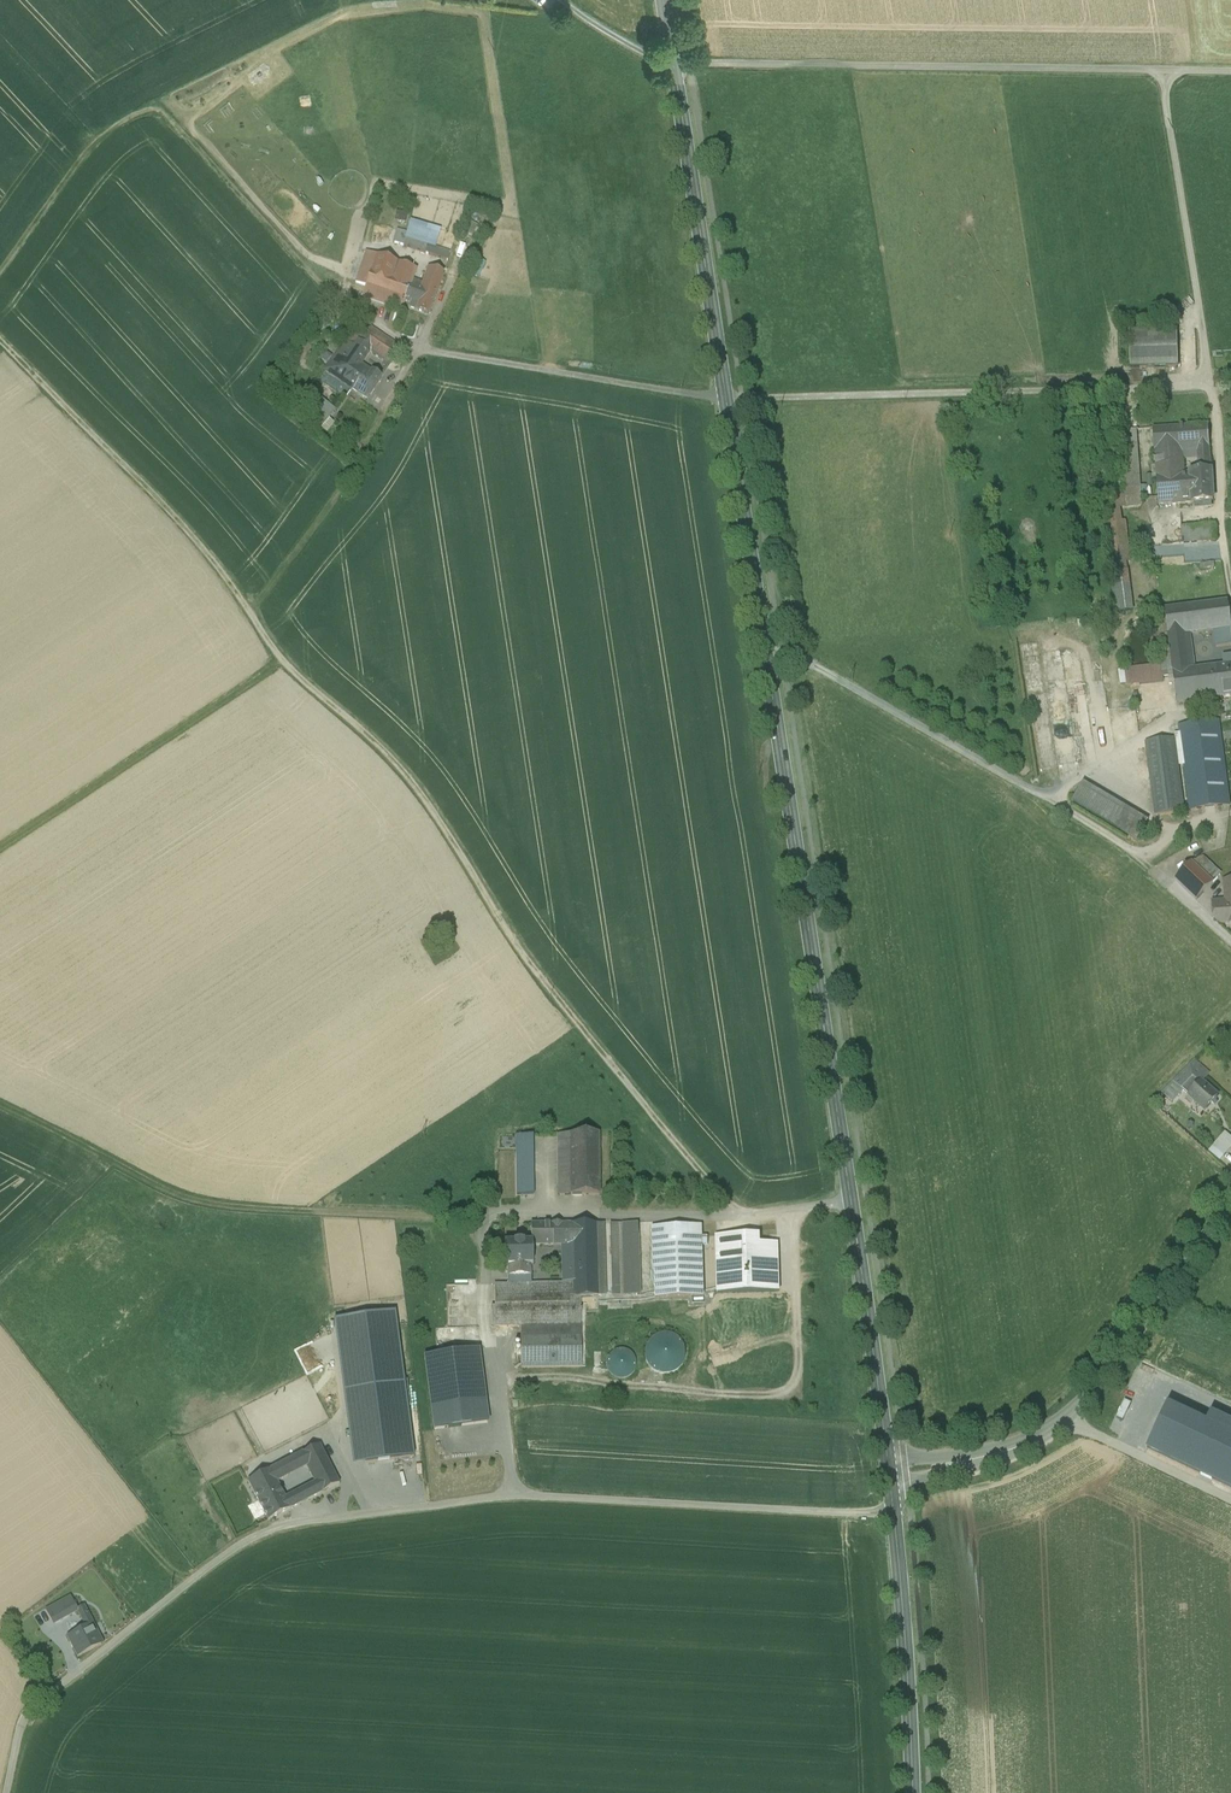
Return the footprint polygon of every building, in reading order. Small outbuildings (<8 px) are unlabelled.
[(478,229),(470,226),(467,237),(474,240),(478,229)] [(403,246),(405,238),(406,232),(397,231),(394,245),(403,246)] [(424,253),(427,246),(405,238),(403,246),(424,253)] [(424,253),(447,262),(450,254),(427,246),(424,253)] [(376,256),(366,253),(363,261),(373,265),(376,256)] [(386,296),(397,264),(376,256),(373,265),(365,288),(365,289),(386,296)] [(365,288),(373,265),(363,261),(355,283),(365,288)] [(401,312),(405,303),(411,285),(410,284),(415,270),(397,264),(386,296),(383,305),(401,312)] [(425,285),(437,289),(443,273),(427,268),(421,288),(424,289),(425,285)] [(421,288),(411,285),(405,303),(410,305),(409,309),(428,315),(437,289),(425,285),(424,289),(421,288)] [(386,296),(365,289),(362,298),(383,305),(386,296)] [(475,292),(467,313),(476,316),(485,296),(475,292)] [(346,344),(354,349),(358,344),(367,331),(360,326),(346,344)] [(358,344),(370,351),(390,365),(401,349),(371,328),(367,331),(358,344)] [(1178,332),(1129,333),(1129,370),(1179,369),(1178,332)] [(354,349),(346,344),(325,371),(367,400),(381,379),(360,365),(370,351),(358,344),(354,349)] [(334,412),(320,400),(306,417),(320,429),(334,412)] [(1196,450),(1209,449),(1208,426),(1170,428),(1171,451),(1182,451),(1196,450)] [(1152,430),(1154,453),(1167,452),(1171,451),(1170,428),(1152,430)] [(1196,450),(1197,459),(1209,458),(1209,449),(1196,450)] [(1167,452),(1169,475),(1184,474),(1182,451),(1171,451),(1167,452)] [(1159,506),(1172,506),(1169,475),(1167,452),(1154,453),(1159,506)] [(1140,490),(1137,453),(1119,454),(1123,491),(1125,491),(1140,490)] [(1198,473),(1190,474),(1192,503),(1213,502),(1209,458),(1197,459),(1198,473)] [(1172,506),(1192,503),(1190,474),(1184,474),(1169,475),(1172,506)] [(1141,506),(1140,490),(1125,491),(1126,507),(1141,506)] [(1126,507),(1125,491),(1123,491),(1122,493),(1100,496),(1105,527),(1117,524),(1120,524),(1118,508),(1126,507)] [(1126,524),(1120,524),(1117,524),(1105,527),(1110,573),(1126,571),(1125,563),(1130,562),(1126,524)] [(1182,528),(1184,545),(1216,542),(1214,525),(1182,528)] [(1131,611),(1126,571),(1110,573),(1115,613),(1131,611)] [(1165,610),(1168,637),(1190,634),(1214,631),(1230,629),(1230,628),(1228,602),(1165,610)] [(1156,611),(1163,665),(1172,664),(1168,637),(1165,610),(1156,611)] [(1214,631),(1216,648),(1230,646),(1230,629),(1214,631)] [(1173,673),(1194,670),(1190,634),(1168,637),(1172,664),(1173,673)] [(1217,667),(1221,699),(1230,697),(1230,656),(1224,657),(1225,666),(1217,667)] [(1126,683),(1173,677),(1173,673),(1172,664),(1163,665),(1125,671),(1126,683)] [(1177,704),(1221,699),(1217,667),(1194,670),(1173,673),(1173,677),(1177,704)] [(1179,727),(1188,810),(1228,806),(1219,723),(1179,727)] [(1174,740),(1146,744),(1155,816),(1183,812),(1174,740)] [(1083,784),(1072,802),(1136,840),(1147,821),(1083,784)] [(1175,882),(1197,901),(1220,876),(1202,859),(1192,864),(1175,882)] [(1214,919),(1220,924),(1230,923),(1230,903),(1226,904),(1213,905),(1214,919)] [(1195,1062),(1191,1066),(1205,1078),(1209,1074),(1195,1062)] [(1189,1097),(1202,1083),(1205,1079),(1205,1078),(1191,1066),(1173,1083),(1183,1092),(1189,1097)] [(1183,1092),(1173,1083),(1163,1093),(1173,1102),(1183,1092)] [(1218,1097),(1202,1083),(1189,1097),(1189,1098),(1205,1111),(1218,1097)] [(538,1132),(519,1132),(520,1194),(539,1194),(538,1132)] [(598,1134),(560,1137),(560,1196),(600,1196),(598,1134)] [(1214,1148),(1223,1156),(1230,1148),(1230,1138),(1227,1134),(1214,1148)] [(638,1224),(571,1225),(572,1284),(573,1299),(580,1299),(593,1298),(598,1297),(640,1296),(638,1224)] [(532,1243),(532,1247),(553,1246),(552,1225),(531,1225),(531,1243),(532,1243)] [(560,1225),(552,1225),(553,1246),(561,1247),(560,1225)] [(571,1225),(560,1225),(561,1247),(562,1284),(572,1284),(571,1225)] [(702,1227),(653,1228),(654,1298),(704,1297),(702,1227)] [(759,1236),(716,1237),(718,1294),(779,1292),(777,1244),(759,1244),(759,1236)] [(531,1243),(505,1244),(505,1266),(508,1266),(530,1266),(533,1266),(532,1247),(532,1243),(531,1243)] [(530,1266),(508,1266),(508,1277),(530,1276),(530,1266)] [(530,1276),(508,1277),(509,1285),(531,1285),(530,1276)] [(573,1299),(572,1284),(562,1284),(531,1285),(509,1285),(494,1286),(495,1308),(495,1328),(520,1328),(580,1326),(580,1304),(580,1299),(573,1299)] [(395,1313),(334,1321),(353,1465),(414,1457),(395,1313)] [(581,1368),(580,1326),(520,1328),(521,1369),(581,1368)] [(636,1328),(628,1329),(628,1338),(637,1338),(636,1328)] [(664,1333),(658,1334),(653,1337),(648,1341),(645,1347),(644,1353),(645,1359),(647,1365),(651,1369),(656,1373),(662,1374),(669,1374),(674,1372),(679,1369),(683,1364),(685,1358),(686,1352),(684,1346),(681,1340),(676,1336),(670,1334),(664,1333)] [(436,1337),(437,1347),(453,1346),(452,1336),(436,1337)] [(618,1350),(613,1352),(609,1356),(607,1361),(606,1366),(608,1371),(611,1376),(616,1379),(621,1380),(627,1379),(631,1376),(635,1371),(636,1366),(636,1361),(633,1356),(629,1352),(624,1350),(618,1350)] [(478,1351),(425,1358),(435,1430),(487,1423),(478,1351)] [(319,1433),(296,1445),(302,1455),(319,1446),(324,1443),(319,1433)] [(296,1445),(277,1455),(282,1464),(289,1478),(309,1468),(302,1455),(296,1445)] [(319,1446),(302,1455),(309,1468),(316,1480),(323,1493),(340,1484),(319,1446)] [(248,1481),(282,1464),(277,1455),(243,1472),(248,1481)] [(336,1471),(342,1469),(338,1457),(332,1459),(336,1471)] [(261,1504),(281,1493),(277,1484),(289,1478),(282,1464),(248,1481),(261,1504)] [(308,1501),(323,1493),(316,1480),(301,1488),(308,1501)] [(281,1493),(261,1504),(264,1509),(270,1520),(271,1521),(291,1509),(285,1499),(281,1493)] [(285,1499),(291,1509),(300,1504),(295,1494),(285,1499)] [(261,1525),(270,1520),(264,1509),(255,1514),(261,1525)] [(77,1610),(78,1610),(72,1598),(47,1611),(54,1624),(77,1612),(77,1610)] [(86,1627),(93,1623),(84,1606),(78,1610),(77,1610),(77,1612),(86,1627)] [(86,1627),(68,1637),(78,1656),(104,1643),(103,1642),(97,1630),(93,1623),(86,1627)] [(104,1627),(97,1630),(103,1642),(110,1638),(104,1627)]
